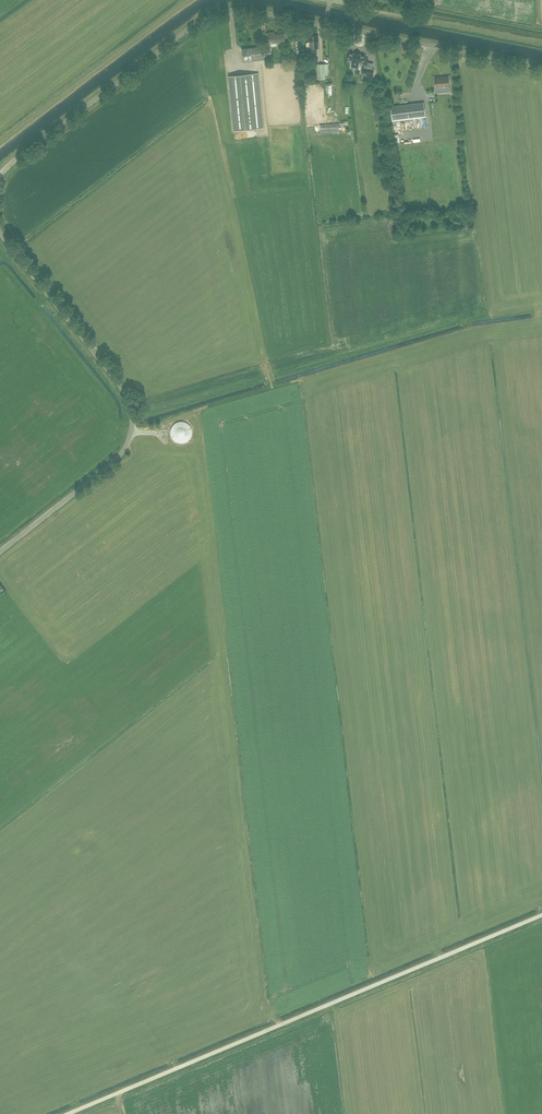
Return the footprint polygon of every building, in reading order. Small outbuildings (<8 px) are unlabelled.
[(269,43),(284,42),(284,34),(273,34),(273,32),(268,33),(269,43)] [(308,48),(311,48),(311,49),(319,48),(318,36),(310,36),(310,42),(308,42),(306,44),(307,47),(308,48)] [(271,59),(270,49),(262,50),(262,47),(242,49),(243,62),(271,59)] [(359,67),(359,63),(365,64),(364,68),(363,68),(362,74),(373,76),(374,70),(366,69),(368,58),(365,58),(366,56),(360,55),(360,54),(355,53),(355,54),(349,53),(347,61),(352,62),(351,66),(359,67)] [(328,64),(325,64),(318,64),(318,80),(325,80),(325,79),(327,79),(327,75),(328,75),(328,64)] [(233,131),(263,128),(258,73),(228,76),(233,131)] [(450,93),(449,87),(449,77),(435,78),(436,88),(445,87),(445,93),(450,93)] [(393,121),(426,117),(424,103),(391,107),(393,121)] [(321,133),(340,132),(339,123),(321,125),(321,133)]
